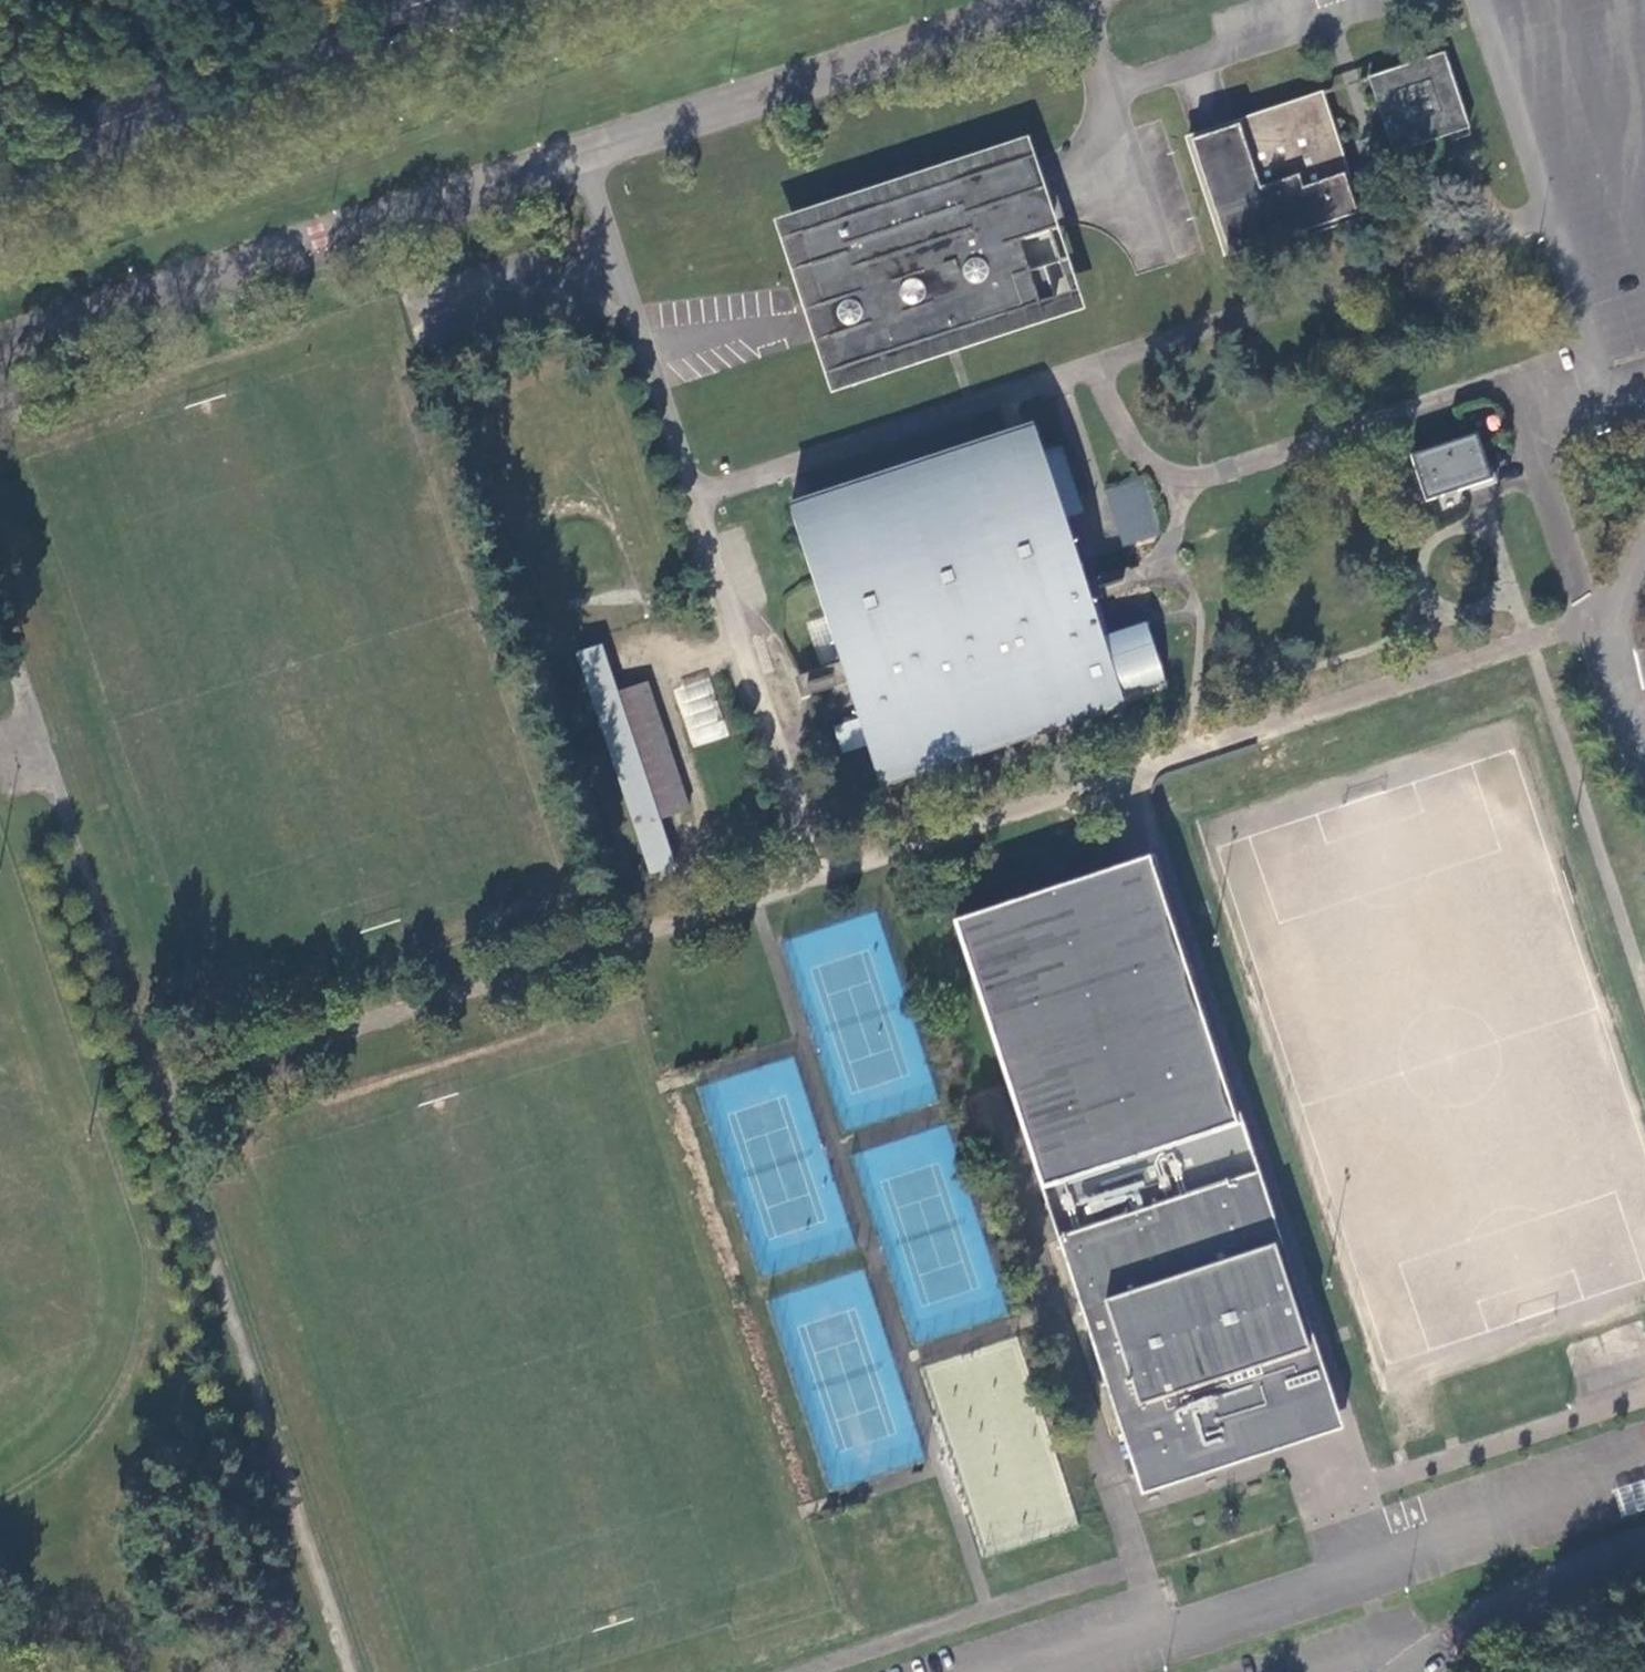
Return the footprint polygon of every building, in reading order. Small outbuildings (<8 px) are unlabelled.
[(1371,78),(1382,111),(1383,115),(1385,120),(1395,152),(1451,133),(1470,127),(1446,53),(1371,78)] [(1349,169),(1347,163),(1323,94),(1238,122),(1193,137),(1187,138),(1229,264),(1365,218),(1350,174),(1349,169)] [(959,351),(1086,309),(1058,225),(1036,159),(1029,137),(776,220),(797,285),(815,339),(832,393),(951,353),(959,351)] [(825,340),(836,375),(951,337),(1051,303),(1040,268),(1007,279),(998,251),(1045,235),(1031,192),(1021,161),(823,226),(823,224),(791,234),(788,237),(786,242),(789,252),(798,269),(815,301),(819,300),(831,338),(825,340)] [(881,784),(882,787),(885,786),(884,783),(934,767),(935,770),(937,770),(936,766),(949,762),(961,758),(962,761),(965,760),(964,757),(1041,732),(1042,735),(1044,734),(1043,731),(1056,727),(1067,723),(1068,727),(1070,726),(1069,723),(1119,706),(1120,709),(1123,709),(1122,705),(1123,705),(1118,688),(1113,673),(1100,635),(1099,630),(1090,605),(1086,592),(1082,581),(1062,518),(1040,450),(1034,433),(1033,433),(1031,429),(1029,430),(1030,433),(1029,434),(1021,436),(1012,439),(1006,441),(1005,438),(1003,439),(1004,442),(980,450),(979,447),(976,448),(977,451),(953,459),(952,456),(950,456),(951,460),(927,467),(926,464),(924,465),(925,468),(901,476),(900,473),(897,474),(898,477),(874,485),(873,482),(871,483),(872,486),(847,494),(846,491),(844,491),(845,495),(821,503),(820,500),(817,500),(819,504),(816,504),(809,507),(801,509),(794,512),(793,509),(791,509),(793,514),(791,515),(813,583),(825,617),(840,661),(844,672),(847,682),(858,718),(867,746),(871,759),(880,785),(881,784)] [(1414,455),(1429,500),(1472,485),(1492,479),(1489,470),(1481,445),(1478,435),(1414,455)] [(1083,504),(1063,442),(1040,450),(1062,518),(1085,511),(1083,504)] [(1493,469),(1489,470),(1492,479),(1472,485),(1473,489),(1497,481),(1493,469)] [(840,661),(825,617),(809,622),(822,667),(840,661)] [(578,653),(650,874),(675,866),(660,819),(619,693),(603,646),(578,653)] [(711,674),(675,681),(688,746),(724,739),(711,674)] [(648,683),(619,693),(660,819),(690,810),(648,683)] [(839,723),(833,725),(843,754),(856,749),(867,746),(858,718),(839,723)] [(1159,1489),(1142,1494),(1143,1498),(1159,1493),(1343,1432),(1342,1428),(1328,1384),(1260,1178),(1155,859),(1148,862),(1157,889),(1192,994),(1228,1101),(1237,1129),(1257,1189),(1277,1252),(1290,1288),(1312,1356),(1321,1382),(1322,1386),(1323,1388),(1334,1421),(1303,1432),(1300,1422),(1290,1425),(1279,1428),(1274,1430),(1276,1436),(1267,1441),(1212,1471),(1201,1475),(1159,1489)] [(1157,889),(1148,862),(1139,865),(1126,869),(1120,870),(955,926),(1007,1083),(1041,1186),(1043,1192),(1050,1214),(1052,1221),(1054,1226),(1055,1230),(1057,1234),(1058,1239),(1060,1244),(1083,1315),(1098,1361),(1102,1372),(1107,1389),(1110,1395),(1111,1401),(1115,1410),(1119,1424),(1121,1429),(1127,1447),(1131,1461),(1142,1494),(1159,1489),(1201,1475),(1212,1471),(1267,1441),(1276,1436),(1274,1430),(1279,1428),(1290,1425),(1300,1422),(1303,1432),(1334,1421),(1323,1388),(1322,1386),(1321,1382),(1312,1356),(1290,1288),(1277,1252),(1257,1189),(1237,1129),(1228,1101),(1192,994),(1157,889)] [(1002,1466),(962,1476),(982,1555),(1075,1531),(1048,1428),(996,1442),(1002,1466)] [(1622,1514),(1644,1508),(1644,1480),(1615,1488),(1622,1514)]
